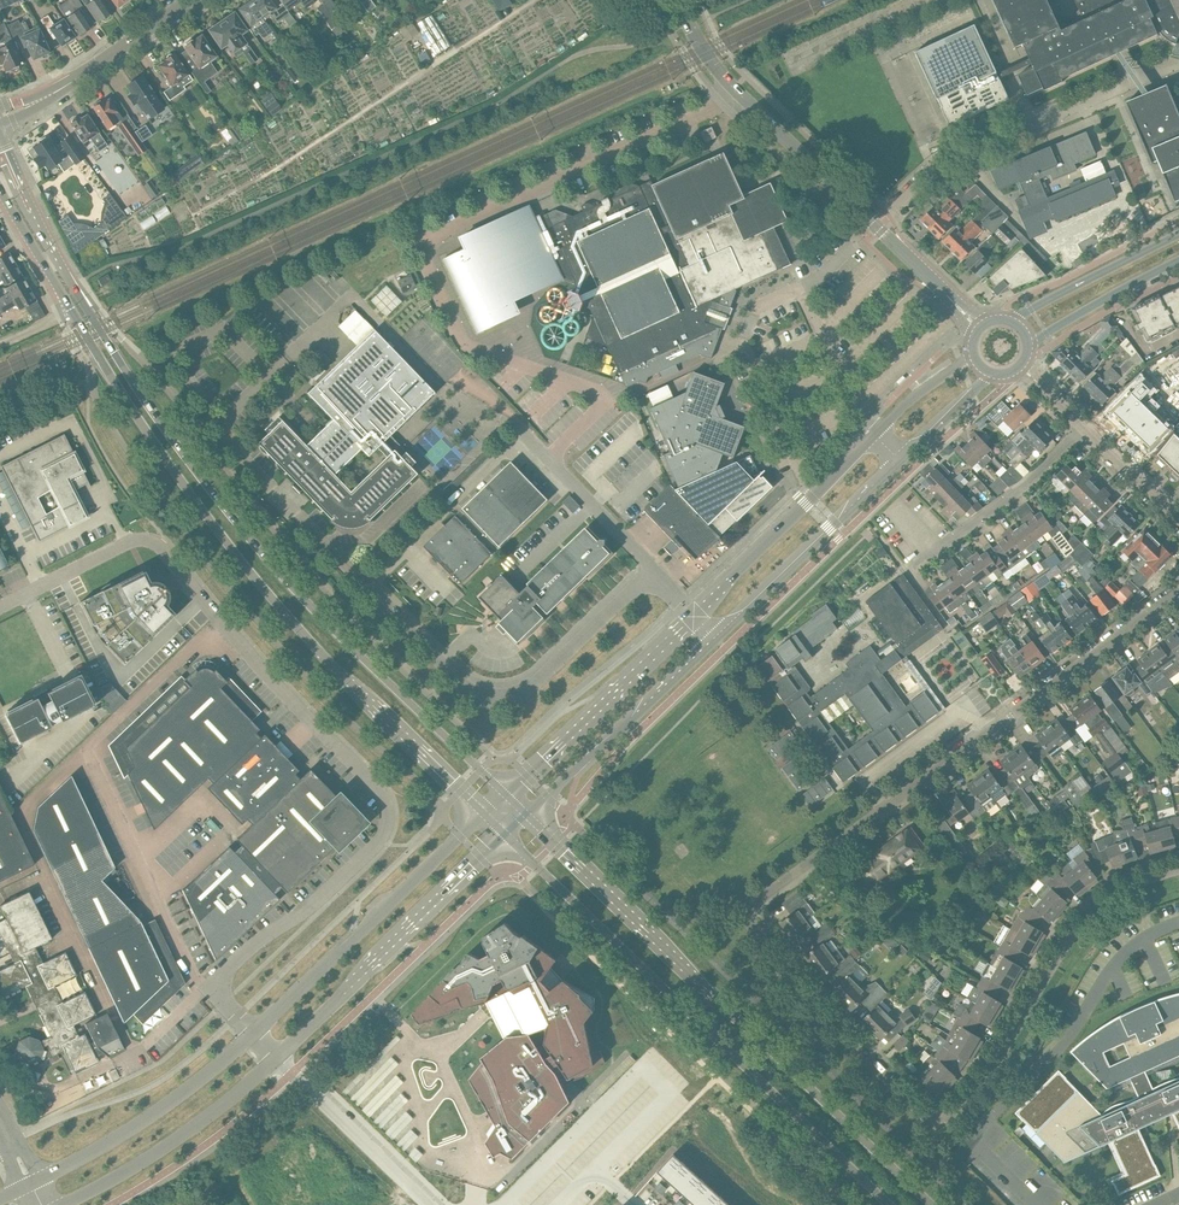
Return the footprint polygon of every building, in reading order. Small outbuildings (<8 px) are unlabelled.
[(0,8),(18,0),(0,0),(0,8)] [(78,0),(67,0),(58,6),(66,19),(77,35),(92,26),(81,9),(83,8),(78,0)] [(97,22),(111,13),(103,0),(82,0),(97,22)] [(117,8),(129,0),(112,0),(117,8)] [(250,0),(249,0),(244,3),(244,5),(238,10),(245,20),(254,32),(256,35),(259,34),(261,38),(264,38),(273,32),(262,17),(250,0)] [(262,17),(269,12),(277,24),(283,20),(284,19),(289,27),(295,23),(282,6),(276,10),(270,2),(269,0),(250,0),(262,17)] [(295,23),(296,22),(287,11),(300,2),(305,10),(314,3),(312,0),(279,0),(283,5),(282,6),(295,23)] [(323,4),(332,17),(337,13),(339,12),(331,0),(320,0),(323,4)] [(370,0),(359,0),(361,3),(368,12),(375,7),(370,0)] [(500,10),(513,3),(511,0),(493,0),(500,10)] [(1009,32),(1008,32),(1015,48),(1022,44),(1033,68),(1018,75),(1027,95),(1043,88),(1044,91),(1063,82),(1061,79),(1115,54),(1120,52),(1158,34),(1157,33),(1159,32),(1161,34),(1162,35),(1165,38),(1167,40),(1170,41),(1173,43),(1175,44),(1172,54),(1171,54),(1171,55),(1175,56),(1178,57),(1178,0),(1074,0),(1082,16),(1059,27),(1047,0),(994,0),(1009,32)] [(361,3),(354,9),(360,18),(368,12),(361,3)] [(332,17),(323,4),(316,9),(331,30),(338,25),(332,17)] [(243,53),(252,64),(258,60),(249,48),(240,35),(247,31),(234,13),(221,21),(243,53)] [(337,13),(332,17),(338,25),(340,28),(345,24),(337,13)] [(419,21),(437,53),(450,45),(431,14),(419,21)] [(54,26),(48,16),(41,20),(53,39),(56,38),(61,46),(74,37),(63,20),(54,26)] [(21,26),(19,21),(8,26),(15,42),(21,39),(25,47),(27,46),(33,59),(49,52),(39,32),(37,28),(29,31),(26,23),(21,26)] [(243,53),(221,21),(208,30),(221,49),(227,44),(236,57),(243,53)] [(3,24),(0,26),(0,43),(2,48),(0,49),(0,65),(3,64),(7,71),(22,64),(3,24)] [(998,75),(975,25),(915,52),(950,127),(959,122),(1009,99),(1003,85),(1000,80),(998,75)] [(191,41),(186,44),(186,46),(184,47),(186,49),(178,55),(179,56),(178,56),(191,73),(195,78),(198,83),(199,84),(200,84),(207,94),(211,91),(203,80),(215,72),(208,61),(213,58),(216,63),(219,61),(216,56),(209,46),(207,47),(201,37),(193,42),(191,41)] [(167,59),(158,66),(167,79),(165,81),(170,87),(164,91),(171,101),(186,91),(179,81),(191,73),(178,56),(177,57),(175,54),(172,55),(171,55),(170,55),(169,55),(168,55),(168,56),(167,57),(167,58),(167,59)] [(1121,56),(1116,58),(1143,97),(1148,95),(1121,56)] [(1030,66),(1028,61),(998,75),(1000,80),(1030,66)] [(297,80),(289,69),(283,73),(291,84),(297,80)] [(164,109),(142,76),(126,86),(131,94),(128,96),(140,113),(143,111),(149,120),(164,109)] [(1168,87),(1166,87),(1167,88),(1148,95),(1145,96),(1143,97),(1127,104),(1126,104),(1127,107),(1150,161),(1150,162),(1151,164),(1152,164),(1152,163),(1157,161),(1172,196),(1171,196),(1173,199),(1174,199),(1174,198),(1178,196),(1178,115),(1168,90),(1169,89),(1168,87)] [(95,108),(94,108),(101,118),(107,128),(121,119),(115,110),(109,100),(104,104),(103,102),(101,103),(100,101),(93,105),(95,108)] [(276,100),(266,107),(272,115),(281,108),(276,100)] [(72,123),(70,124),(77,134),(83,143),(89,138),(99,152),(108,146),(98,132),(94,125),(87,115),(80,119),(79,118),(77,119),(76,119),(75,118),(74,119),(73,119),(73,120),(72,121),(72,122),(72,123)] [(136,128),(129,118),(123,122),(125,125),(120,129),(125,136),(133,130),(136,128)] [(239,122),(232,127),(241,139),(247,135),(239,122)] [(152,135),(145,125),(135,132),(142,142),(152,135)] [(717,137),(712,127),(701,132),(706,142),(717,137)] [(227,132),(232,138),(228,141),(232,146),(240,139),(232,128),(227,132)] [(1086,133),(992,172),(999,189),(1020,180),(1027,195),(1015,200),(1020,211),(1019,211),(1030,237),(1047,230),(1043,221),(1054,216),(1056,221),(1115,196),(1112,187),(1119,184),(1114,171),(1110,173),(1105,159),(1085,168),(1090,181),(1047,199),(1038,178),(1050,173),(1053,179),(1076,169),(1074,163),(1095,154),(1086,133)] [(49,144),(45,137),(38,141),(40,144),(28,151),(39,168),(44,165),(47,170),(57,163),(61,169),(72,161),(74,165),(84,159),(70,137),(60,144),(61,144),(64,149),(59,152),(53,142),(53,141),(49,144)] [(449,257),(446,258),(457,282),(454,284),(452,285),(452,286),(454,285),(460,296),(458,297),(458,298),(460,297),(465,308),(463,309),(463,310),(465,309),(466,309),(469,308),(478,328),(483,325),(516,310),(513,302),(562,279),(567,281),(571,283),(569,289),(572,295),(570,300),(573,308),(588,313),(595,315),(587,337),(608,346),(618,367),(618,368),(621,375),(625,384),(626,387),(640,381),(646,383),(647,379),(648,377),(699,354),(711,358),(720,335),(723,328),(720,327),(728,307),(730,307),(733,301),(736,291),(735,289),(762,277),(761,275),(763,274),(773,269),(774,271),(791,264),(790,263),(774,227),(777,226),(788,221),(771,183),(743,195),(724,153),(712,158),(661,182),(657,183),(653,185),(651,180),(640,186),(631,183),(628,191),(596,206),(588,203),(581,206),(584,211),(574,216),(567,214),(556,210),(532,221),(525,207),(463,236),(466,243),(469,248),(449,257)] [(195,161),(194,165),(197,170),(205,164),(200,157),(195,161)] [(178,172),(173,175),(178,182),(186,177),(183,173),(178,172)] [(934,206),(920,220),(929,228),(930,229),(941,217),(955,204),(966,193),(957,184),(946,195),(949,199),(938,210),(934,206)] [(941,217),(930,229),(939,238),(948,230),(952,225),(948,221),(962,207),(963,208),(968,202),(971,201),(975,198),(978,195),(982,199),(987,195),(976,184),(974,185),(974,186),(966,193),(955,204),(941,217)] [(49,188),(44,191),(48,200),(54,197),(55,193),(53,190),(49,188)] [(148,192),(153,198),(158,194),(154,188),(148,192)] [(115,201),(110,194),(107,189),(106,190),(109,193),(102,199),(104,203),(103,206),(102,209),(101,213),(101,216),(100,219),(100,223),(93,228),(90,227),(87,225),(83,224),(80,224),(76,223),(73,223),(67,215),(58,221),(74,254),(126,217),(122,210),(115,201)] [(951,233),(943,241),(952,250),(977,225),(984,218),(997,205),(987,195),(982,199),(979,202),(978,203),(983,208),(960,232),(956,228),(951,233)] [(162,198),(155,202),(158,207),(165,203),(162,198)] [(997,205),(984,218),(996,230),(1002,223),(1003,223),(1007,218),(1009,216),(997,205)] [(129,206),(123,211),(126,215),(132,211),(129,206)] [(1003,224),(994,233),(1007,244),(1015,236),(1003,224)] [(982,230),(981,230),(977,225),(952,250),(962,260),(975,246),(970,242),(982,230)] [(978,251),(966,263),(975,273),(976,272),(982,277),(993,267),(987,262),(988,261),(983,256),(993,247),(986,239),(976,249),(978,251)] [(1046,275),(1021,248),(989,278),(996,286),(992,290),(997,295),(1007,286),(1011,290),(1046,275)] [(1037,249),(1033,253),(1043,264),(1045,262),(1048,259),(1037,249)] [(16,265),(9,253),(0,258),(0,274),(16,265)] [(1080,258),(1072,263),(1074,267),(1074,268),(1083,263),(1080,258)] [(2,280),(5,286),(22,276),(16,265),(0,274),(0,281),(2,280)] [(107,274),(98,280),(101,286),(111,281),(107,274)] [(418,288),(414,274),(398,277),(401,292),(418,288)] [(30,290),(23,278),(7,287),(10,293),(0,299),(0,307),(30,290)] [(384,315),(401,300),(386,284),(369,299),(384,315)] [(16,305),(20,311),(37,301),(30,290),(0,307),(0,314),(16,305)] [(1160,296),(1159,295),(1145,302),(1162,334),(1175,328),(1174,326),(1178,323),(1178,301),(1173,290),(1160,296)] [(1162,334),(1145,302),(1131,309),(1138,323),(1134,325),(1137,332),(1142,330),(1148,341),(1162,334)] [(40,307),(29,313),(33,322),(45,316),(40,307)] [(1117,325),(1110,316),(1100,322),(1109,333),(1117,325)] [(280,416),(266,429),(266,430),(270,433),(260,443),(298,483),(296,486),(295,486),(300,492),(303,489),(332,519),(333,519),(336,517),(337,518),(339,519),(340,520),(342,521),(344,522),(346,522),(348,523),(350,523),(352,523),(354,523),(356,523),(358,523),(360,522),(362,521),(363,521),(365,520),(367,518),(368,517),(371,520),(372,519),(419,474),(412,467),(416,463),(417,462),(407,452),(391,435),(396,431),(419,409),(436,392),(430,386),(426,382),(424,380),(391,345),(388,342),(375,329),(358,346),(338,365),(314,389),(310,394),(334,420),(323,431),(320,427),(316,431),(319,434),(308,445),(283,420),(280,416)] [(1127,338),(1116,349),(1127,359),(1135,351),(1136,350),(1127,338)] [(1091,352),(1094,349),(1089,344),(1078,355),(1074,350),(1073,351),(1065,343),(1051,352),(1062,363),(1061,364),(1070,373),(1091,352)] [(1101,351),(1105,348),(1100,343),(1094,349),(1091,352),(1070,373),(1073,377),(1076,381),(1077,380),(1079,382),(1101,361),(1096,357),(1102,352),(1101,351)] [(1128,360),(1115,372),(1093,395),(1102,405),(1115,391),(1111,388),(1121,377),(1136,362),(1141,367),(1144,365),(1146,363),(1136,350),(1127,359),(1128,360)] [(1093,395),(1115,372),(1110,366),(1100,377),(1096,373),(1083,386),(1093,395)] [(660,456),(676,490),(716,471),(723,453),(734,458),(745,427),(722,418),(724,414),(721,407),(717,406),(725,383),(694,371),(687,392),(674,398),(654,407),(651,408),(670,452),(660,456)] [(1130,390),(1109,411),(1149,450),(1170,429),(1140,400),(1150,390),(1142,381),(1131,392),(1130,390)] [(668,384),(648,394),(654,407),(662,403),(674,398),(668,384)] [(1012,411),(1002,401),(987,415),(989,418),(998,426),(1007,437),(1014,431),(1031,415),(1020,404),(1012,411)] [(986,415),(976,423),(979,426),(982,429),(988,424),(985,422),(989,418),(987,415),(986,415)] [(1041,426),(1042,424),(1037,420),(1036,421),(1035,420),(1021,433),(1025,438),(1017,446),(1021,450),(1022,451),(1044,429),(1041,426)] [(1021,450),(1018,453),(1009,462),(1012,465),(1015,468),(1035,447),(1039,452),(1053,438),(1051,436),(1052,435),(1048,431),(1047,432),(1044,429),(1022,451),(1021,450)] [(1173,429),(1163,442),(1153,454),(1159,460),(1161,458),(1166,463),(1164,464),(1173,473),(1175,471),(1178,475),(1178,435),(1173,429)] [(991,449),(974,431),(970,435),(973,438),(967,443),(987,463),(992,459),(986,453),(991,449)] [(86,516),(73,491),(88,483),(90,487),(90,486),(64,434),(0,466),(39,542),(95,513),(94,512),(86,516)] [(983,467),(987,463),(967,443),(962,448),(959,445),(955,449),(972,467),(977,462),(983,467)] [(473,471),(493,452),(488,447),(469,466),(473,471)] [(716,471),(676,490),(720,536),(737,520),(738,521),(773,487),(763,476),(761,478),(751,455),(716,471)] [(548,499),(511,461),(462,508),(466,512),(459,519),(456,515),(424,546),(460,584),(548,499)] [(1066,485),(1070,489),(1087,472),(1084,468),(1081,472),(1076,466),(1075,467),(1069,462),(1050,481),(1060,490),(1066,485)] [(929,463),(919,472),(925,478),(921,482),(926,488),(923,491),(927,495),(945,478),(950,472),(946,468),(941,463),(935,469),(929,463)] [(1007,470),(1007,471),(1018,482),(1023,477),(1015,468),(1012,465),(1007,470)] [(964,477),(960,472),(949,482),(945,478),(927,495),(931,499),(934,496),(939,501),(964,477)] [(1069,500),(1074,505),(1094,484),(1089,480),(1092,477),(1087,472),(1070,489),(1075,494),(1069,500)] [(999,476),(989,486),(991,487),(998,495),(1002,491),(1008,486),(1000,477),(999,476)] [(941,510),(945,513),(963,496),(958,491),(968,481),(964,477),(939,501),(944,507),(941,510)] [(980,491),(986,485),(980,480),(974,486),(980,491)] [(671,484),(644,510),(673,539),(667,545),(674,553),(683,545),(697,560),(721,537),(720,536),(676,490),(671,484)] [(1078,509),(1083,514),(1106,490),(1102,487),(1099,490),(1094,484),(1074,505),(1078,509)] [(449,495),(444,490),(439,495),(444,500),(449,495)] [(1106,490),(1083,514),(1088,519),(1093,524),(1113,503),(1108,498),(1111,495),(1106,490)] [(580,506),(570,496),(563,502),(573,513),(580,506)] [(963,496),(945,513),(949,518),(952,515),(958,520),(967,511),(972,516),(983,508),(977,502),(978,501),(974,496),(968,502),(963,496)] [(1113,506),(1099,520),(1107,528),(1101,534),(1107,539),(1122,523),(1130,514),(1121,506),(1117,509),(1113,506)] [(1064,515),(1059,510),(1053,515),(1057,521),(1064,515)] [(1027,516),(1041,535),(1047,530),(1066,557),(1070,554),(1069,554),(1074,549),(1068,541),(1062,533),(1055,524),(1053,521),(1051,519),(1048,521),(1041,511),(1035,516),(1032,512),(1027,516)] [(1140,524),(1130,514),(1107,539),(1104,543),(1108,548),(1112,544),(1122,533),(1126,538),(1140,524)] [(1041,535),(1027,516),(1023,519),(1025,523),(1020,527),(1036,549),(1040,546),(1035,539),(1041,535)] [(1055,524),(1062,533),(1068,528),(1059,520),(1055,524)] [(600,539),(589,527),(520,593),(502,575),(492,584),(491,582),(487,586),(489,588),(479,597),(504,623),(500,627),(505,632),(506,631),(519,645),(545,619),(542,616),(585,575),(588,578),(614,553),(605,544),(605,539),(600,539)] [(1036,549),(1020,527),(1014,531),(1011,528),(1006,531),(1025,557),(1036,549)] [(1120,548),(1132,560),(1154,536),(1150,532),(1148,533),(1144,530),(1139,535),(1135,532),(1124,543),(1120,548)] [(999,543),(993,548),(1009,569),(1014,565),(1025,557),(1006,531),(1002,534),(1004,538),(998,542),(999,543)] [(1068,541),(1074,549),(1081,542),(1074,535),(1068,541)] [(1131,561),(1139,570),(1162,547),(1159,544),(1161,542),(1154,536),(1132,560),(1131,561)] [(1069,554),(1070,554),(1082,566),(1093,554),(1081,542),(1074,549),(1069,554)] [(993,548),(990,543),(984,548),(986,551),(980,556),(978,552),(973,556),(992,581),(1002,574),(1006,579),(1012,574),(1009,569),(993,548)] [(1163,546),(1162,547),(1139,570),(1133,577),(1140,585),(1154,571),(1155,571),(1169,556),(1169,553),(1163,546)] [(1061,561),(1056,555),(1046,562),(1044,560),(1050,568),(1061,561)] [(1071,556),(1070,555),(1068,556),(1058,565),(1064,573),(1076,562),(1071,556)] [(971,563),(965,567),(981,589),(992,581),(973,556),(968,559),(971,563)] [(1089,559),(1082,566),(1092,576),(1093,577),(1097,573),(1093,568),(1095,565),(1089,559)] [(1044,560),(1040,563),(1044,569),(1048,566),(1044,560)] [(981,589),(965,567),(959,571),(957,568),(952,571),(966,590),(972,586),(977,593),(981,589)] [(101,588),(100,589),(101,591),(80,602),(92,626),(118,613),(122,619),(127,624),(106,645),(125,664),(174,617),(162,605),(164,603),(164,602),(165,600),(165,598),(165,595),(164,593),(166,592),(166,591),(166,589),(165,588),(164,587),(162,587),(161,588),(159,586),(157,586),(154,585),(152,585),(151,585),(149,586),(141,571),(114,584),(114,582),(112,583),(110,583),(108,584),(106,585),(104,586),(103,587),(101,588)] [(971,597),(966,590),(952,571),(947,574),(950,578),(944,582),(961,605),(971,597)] [(1033,581),(1040,590),(1051,582),(1044,573),(1033,581)] [(865,601),(899,647),(906,656),(943,629),(903,574),(891,582),(865,601)] [(1092,576),(1088,579),(1093,585),(1091,587),(1097,594),(1096,594),(1090,599),(1095,605),(1103,615),(1115,605),(1108,596),(1104,590),(1105,589),(1104,588),(1099,583),(1093,577),(1092,576)] [(1106,576),(1099,583),(1104,588),(1111,581),(1106,576)] [(1018,582),(1018,581),(1013,585),(1016,590),(1021,586),(1018,582)] [(1020,590),(1019,591),(1028,602),(1028,601),(1029,603),(1041,593),(1039,591),(1040,590),(1033,581),(1021,591),(1020,590)] [(1111,581),(1104,588),(1105,589),(1112,597),(1114,596),(1114,595),(1120,590),(1120,589),(1111,581)] [(961,605),(944,582),(938,586),(936,583),(931,587),(925,591),(939,611),(945,607),(950,613),(961,605)] [(1155,587),(1151,583),(1144,589),(1148,593),(1155,587)] [(1120,590),(1114,595),(1124,605),(1134,595),(1124,585),(1120,590)] [(1069,588),(1060,594),(1065,600),(1086,627),(1098,619),(1086,603),(1082,606),(1073,594),(1069,588)] [(1016,611),(1028,602),(1019,591),(1008,600),(1016,611)] [(1004,597),(1001,593),(990,600),(993,605),(1004,597)] [(1077,634),(1086,627),(1065,600),(1060,594),(1058,596),(1057,600),(1069,616),(1065,619),(1077,634)] [(1010,604),(1008,601),(993,611),(998,619),(1006,614),(1008,617),(1015,612),(1010,604)] [(777,652),(758,666),(773,686),(843,782),(945,708),(930,687),(909,702),(910,704),(907,706),(882,674),(901,660),(905,664),(910,661),(906,656),(899,647),(881,660),(871,645),(846,663),(850,668),(810,697),(807,692),(812,689),(793,664),(802,657),(805,661),(812,656),(807,650),(837,628),(832,621),(836,617),(825,603),(811,614),(813,616),(792,631),(794,634),(774,649),(777,652)] [(985,604),(983,604),(979,607),(983,612),(988,609),(985,604)] [(975,610),(968,615),(972,620),(979,615),(975,610)] [(998,623),(989,611),(978,619),(986,631),(998,623)] [(1037,612),(1036,613),(1061,646),(1072,638),(1060,622),(1055,625),(1046,613),(1044,614),(1037,612)] [(1061,646),(1036,613),(1033,615),(1034,617),(1032,618),(1034,621),(1043,634),(1039,637),(1051,653),(1061,646)] [(953,616),(947,621),(950,625),(957,620),(953,616)] [(1164,640),(1168,645),(1178,659),(1178,637),(1175,632),(1164,640)] [(1019,651),(1032,668),(1045,658),(1033,641),(1031,642),(1026,634),(1021,638),(1027,646),(1019,651)] [(1004,651),(1002,652),(1008,660),(1007,660),(1020,677),(1032,668),(1019,651),(1014,643),(1004,651)] [(1148,652),(1169,680),(1169,679),(1178,672),(1178,659),(1168,645),(1163,649),(1159,644),(1148,652)] [(1142,665),(1136,669),(1138,672),(1143,678),(1147,684),(1153,691),(1157,688),(1159,690),(1171,682),(1169,679),(1169,680),(1148,652),(1138,660),(1142,665)] [(1004,671),(991,653),(982,660),(993,673),(995,677),(1004,671)] [(360,823),(331,791),(310,769),(300,779),(295,774),(298,771),(264,734),(260,738),(255,732),(259,729),(248,718),(254,711),(215,670),(213,672),(211,670),(208,669),(202,668),(199,669),(197,671),(195,669),(183,681),(189,687),(147,727),(141,720),(114,746),(153,829),(208,778),(213,783),(207,788),(241,824),(246,819),(252,824),(236,839),(241,845),(234,852),(229,846),(183,890),(183,889),(182,890),(215,959),(215,960),(238,939),(235,936),(254,918),(257,921),(279,899),(274,894),(281,887),(286,893),(360,823)] [(1133,687),(1138,683),(1147,695),(1153,691),(1147,684),(1138,672),(1133,676),(1127,668),(1113,677),(1120,687),(1124,692),(1125,693),(1126,692),(1127,694),(1130,694),(1134,691),(1134,689),(1133,687)] [(31,700),(4,714),(19,744),(46,730),(46,729),(51,727),(50,725),(60,720),(61,721),(66,719),(66,720),(94,705),(79,676),(51,690),(47,692),(46,691),(47,690),(47,689),(33,696),(34,697),(35,696),(36,698),(32,700),(31,700)] [(1120,697),(1108,681),(1095,691),(1107,706),(1104,708),(1114,721),(1123,715),(1113,702),(1120,697)] [(98,688),(104,698),(115,688),(109,682),(98,688)] [(104,698),(107,706),(120,694),(115,688),(104,698)] [(1090,694),(1079,703),(1083,708),(1085,706),(1090,712),(1088,713),(1101,730),(1103,733),(1111,727),(1109,724),(1104,718),(1102,719),(1097,713),(1101,710),(1090,694)] [(1083,708),(1079,703),(1070,710),(1081,725),(1086,721),(1090,728),(1088,729),(1093,736),(1101,730),(1088,713),(1090,712),(1085,706),(1083,708)] [(1122,715),(1115,720),(1118,724),(1124,732),(1131,727),(1125,719),(1122,715)] [(1057,719),(1047,726),(1061,745),(1071,738),(1057,719)] [(1060,746),(1061,745),(1047,726),(1036,735),(1049,753),(1053,758),(1063,751),(1060,746)] [(1128,750),(1111,727),(1103,733),(1120,756),(1128,750)] [(791,731),(768,748),(777,760),(800,743),(795,736),(792,732),(791,731)] [(1135,776),(1101,731),(1097,734),(1112,755),(1103,762),(1118,782),(1125,776),(1128,781),(1135,776)] [(1083,739),(1079,734),(1073,739),(1077,744),(1083,739)] [(1011,753),(1029,777),(1038,771),(1038,767),(1021,745),(1011,753)] [(1014,791),(1036,820),(1043,815),(1022,788),(1031,781),(1029,777),(1011,753),(1000,761),(1006,769),(1001,773),(1014,791)] [(794,759),(782,767),(799,791),(811,782),(794,759)] [(1014,791),(1001,773),(995,778),(988,770),(978,777),(996,801),(1006,794),(1007,795),(1013,791),(1014,791)] [(1074,802),(1088,791),(1092,788),(1082,773),(1063,787),(1074,802)] [(1100,773),(1095,776),(1099,782),(1101,781),(1104,779),(1100,773)] [(114,868),(71,775),(38,807),(33,830),(123,1022),(123,1023),(136,1010),(143,1017),(179,982),(152,926),(144,930),(140,921),(101,880),(114,868)] [(978,777),(967,785),(973,794),(968,798),(977,810),(980,815),(997,803),(996,802),(996,801),(978,777)] [(825,778),(802,795),(810,807),(834,790),(825,778)] [(1093,797),(1106,787),(1101,781),(1099,782),(1092,788),(1088,791),(1093,797)] [(1147,794),(1146,785),(1140,786),(1138,788),(1139,795),(1147,794)] [(1053,808),(1064,799),(1069,796),(1065,790),(1048,802),(1053,808)] [(969,813),(953,791),(941,801),(940,800),(951,815),(945,819),(940,814),(932,820),(957,854),(966,848),(950,826),(958,820),(958,821),(969,813)] [(0,792),(0,881),(35,864),(10,812),(0,792)] [(1043,815),(1036,820),(1041,827),(1069,805),(1064,799),(1053,808),(1043,815)] [(980,815),(977,810),(971,814),(975,820),(980,815)] [(1141,843),(1136,828),(1135,828),(1131,817),(1121,821),(1120,823),(1120,825),(1121,827),(1123,828),(1123,830),(1114,830),(1127,864),(1137,860),(1136,858),(1138,857),(1133,846),(1141,843)] [(1159,830),(1164,849),(1176,846),(1173,834),(1178,833),(1178,822),(1178,817),(1169,819),(1156,822),(1159,830)] [(1164,849),(1159,830),(1151,832),(1147,823),(1143,825),(1136,828),(1141,843),(1147,841),(1150,853),(1164,849)] [(924,846),(910,827),(875,853),(877,856),(858,870),(870,886),(924,846)] [(1116,869),(1127,864),(1114,830),(1112,830),(1114,834),(1095,841),(1099,851),(1105,848),(1113,867),(1115,867),(1116,869)] [(1006,843),(1009,846),(1012,843),(1017,846),(1020,843),(1014,837),(1006,843)] [(1003,852),(998,848),(991,853),(1002,863),(1005,859),(1000,855),(1003,852)] [(1068,863),(1074,869),(1081,880),(1086,885),(1097,877),(1091,871),(1095,868),(1095,867),(1100,864),(1094,853),(1092,848),(1081,852),(1074,858),(1068,863)] [(1078,896),(1088,888),(1086,885),(1081,880),(1074,869),(1068,863),(1061,869),(1063,871),(1060,873),(1058,871),(1052,876),(1066,891),(1070,887),(1075,894),(1076,893),(1078,896)] [(1037,893),(1061,913),(1067,905),(1065,904),(1067,902),(1061,896),(1066,891),(1052,876),(1046,870),(1038,879),(1044,884),(1037,893)] [(827,886),(821,891),(829,902),(835,897),(827,886)] [(1037,919),(1040,914),(1049,922),(1051,920),(1053,922),(1061,913),(1037,893),(1030,887),(1030,897),(1027,896),(1024,896),(1022,898),(1020,900),(1020,903),(1018,906),(1023,909),(1036,918),(1037,919)] [(781,923),(789,932),(814,914),(815,913),(798,891),(784,901),(794,913),(781,923)] [(29,892),(0,906),(6,918),(0,921),(0,934),(14,963),(0,970),(0,991),(3,997),(26,986),(50,1036),(39,1041),(39,1040),(29,1036),(19,1041),(16,1051),(20,1060),(30,1064),(40,1059),(43,1049),(42,1047),(48,1045),(53,1056),(57,1054),(64,1051),(75,1073),(98,1062),(94,1053),(100,1050),(108,1057),(124,1049),(107,1013),(85,1024),(94,1042),(90,1044),(85,1034),(79,1037),(74,1026),(96,1015),(85,992),(62,1003),(54,986),(77,976),(65,952),(43,963),(35,947),(52,939),(29,892)] [(1010,900),(998,892),(993,899),(1005,907),(1010,900)] [(1036,942),(1042,932),(1032,925),(1037,919),(1036,918),(1023,909),(1018,915),(1012,928),(1018,931),(1024,934),(1036,942)] [(808,919),(814,914),(789,932),(797,944),(816,930),(808,919)] [(828,930),(831,928),(826,921),(821,925),(825,932),(828,930)] [(516,932),(507,922),(484,936),(484,942),(490,953),(481,958),(469,952),(457,967),(455,966),(412,1014),(420,1024),(451,1014),(452,1011),(478,1004),(484,1003),(484,1005),(487,1008),(492,1014),(493,1014),(494,1013),(506,1037),(481,1058),(483,1061),(469,1079),(487,1112),(494,1123),(486,1133),(488,1137),(485,1142),(494,1157),(501,1153),(513,1159),(571,1101),(558,1077),(564,1073),(571,1082),(589,1074),(606,1062),(601,1050),(592,1052),(585,1022),(595,1010),(595,997),(564,980),(562,981),(550,969),(557,959),(524,935),(522,936),(516,932)] [(835,934),(831,928),(828,930),(825,932),(830,938),(835,934)] [(1005,938),(1001,945),(1016,953),(1018,949),(1029,955),(1029,954),(1032,956),(1039,944),(1036,942),(1024,934),(1018,931),(1012,928),(1005,938)] [(891,932),(882,940),(892,950),(902,940),(891,932)] [(813,965),(837,948),(831,940),(826,944),(824,942),(815,948),(806,955),(813,965)] [(896,949),(902,956),(907,951),(901,945),(896,949)] [(997,951),(990,963),(1019,979),(1024,970),(1021,968),(1022,967),(1011,961),(1016,953),(1001,945),(997,951)] [(862,953),(857,946),(850,951),(855,958),(862,953)] [(837,948),(813,965),(821,977),(833,968),(838,974),(849,965),(854,960),(850,955),(845,959),(837,948)] [(922,949),(918,955),(925,960),(929,953),(922,949)] [(859,965),(854,960),(849,965),(838,974),(839,974),(845,980),(834,991),(843,1000),(844,999),(847,996),(859,983),(868,974),(859,965)] [(990,963),(988,962),(981,975),(983,976),(980,981),(995,989),(998,984),(1008,990),(1009,989),(1012,991),(1019,979),(990,963)] [(937,978),(930,984),(936,991),(941,982),(937,978)] [(863,999),(868,1004),(883,989),(876,981),(867,985),(864,988),(859,983),(843,1000),(852,1010),(863,999)] [(990,996),(995,989),(980,981),(976,988),(974,986),(968,997),(973,1000),(998,1014),(1003,1005),(1000,1003),(1001,1002),(990,996)] [(883,989),(868,1004),(873,1009),(863,1020),(872,1029),(888,1012),(879,1004),(889,994),(883,989)] [(936,993),(932,1000),(938,1004),(942,996),(936,993)] [(1113,1183),(1114,1185),(1118,1195),(1161,1175),(1146,1143),(1139,1128),(1171,1113),(1178,1127),(1178,1130),(1178,1078),(1172,1079),(1163,1083),(1153,1088),(1145,1071),(1178,1056),(1178,994),(1169,996),(1152,1002),(1133,1010),(1114,1020),(1101,1028),(1089,1036),(1077,1046),(1071,1052),(1077,1059),(1079,1061),(1107,1089),(1129,1078),(1138,1096),(1123,1102),(1115,1105),(1113,1106),(1110,1107),(1108,1109),(1105,1110),(1103,1112),(1101,1114),(1066,1078),(1066,1077),(1062,1073),(1059,1070),(1015,1113),(1022,1120),(1023,1121),(1023,1120),(1061,1159),(1097,1142),(1099,1145),(1105,1142),(1110,1140),(1125,1174),(1111,1180),(1113,1183)] [(959,1015),(974,1024),(977,1019),(987,1025),(988,1024),(991,1026),(998,1014),(973,1000),(969,1005),(965,1003),(958,1005),(954,1012),(959,1015)] [(938,1006),(931,1001),(927,1008),(931,1010),(936,1010),(938,1006)] [(895,1019),(888,1012),(872,1029),(881,1039),(892,1028),(898,1033),(906,1024),(916,1018),(909,1009),(895,1019)] [(956,1022),(954,1022),(948,1033),(956,1038),(977,1050),(982,1041),(979,1039),(980,1037),(970,1031),(974,1024),(959,1015),(956,1019),(957,1021),(956,1022)] [(898,1050),(904,1044),(909,1039),(904,1034),(893,1044),(898,1050)] [(949,1034),(942,1045),(938,1050),(951,1060),(956,1054),(967,1061),(967,1059),(970,1061),(977,1050),(949,1034)] [(923,1063),(931,1071),(945,1085),(948,1088),(957,1079),(954,1076),(955,1075),(946,1067),(951,1060),(938,1050),(934,1056),(931,1054),(923,1063)] [(57,1054),(53,1056),(50,1051),(46,1053),(48,1059),(51,1063),(59,1059),(57,1054)] [(630,1055),(587,1098),(593,1103),(593,1104),(636,1060),(630,1055)] [(945,1085),(931,1071),(922,1081),(926,1085),(924,1088),(936,1100),(948,1088),(945,1085)] [(668,1180),(684,1163),(673,1154),(658,1171),(668,1180)] [(677,1189),(693,1171),(684,1163),(668,1180),(677,1189)] [(687,1198),(703,1180),(693,1171),(677,1189),(687,1198)] [(712,1189),(703,1180),(687,1198),(695,1204),(698,1204),(712,1189)] [(660,1182),(655,1187),(658,1191),(663,1185),(660,1182)] [(663,1185),(658,1191),(662,1194),(667,1189),(663,1185)] [(722,1198),(712,1189),(698,1204),(715,1204),(722,1198)]
